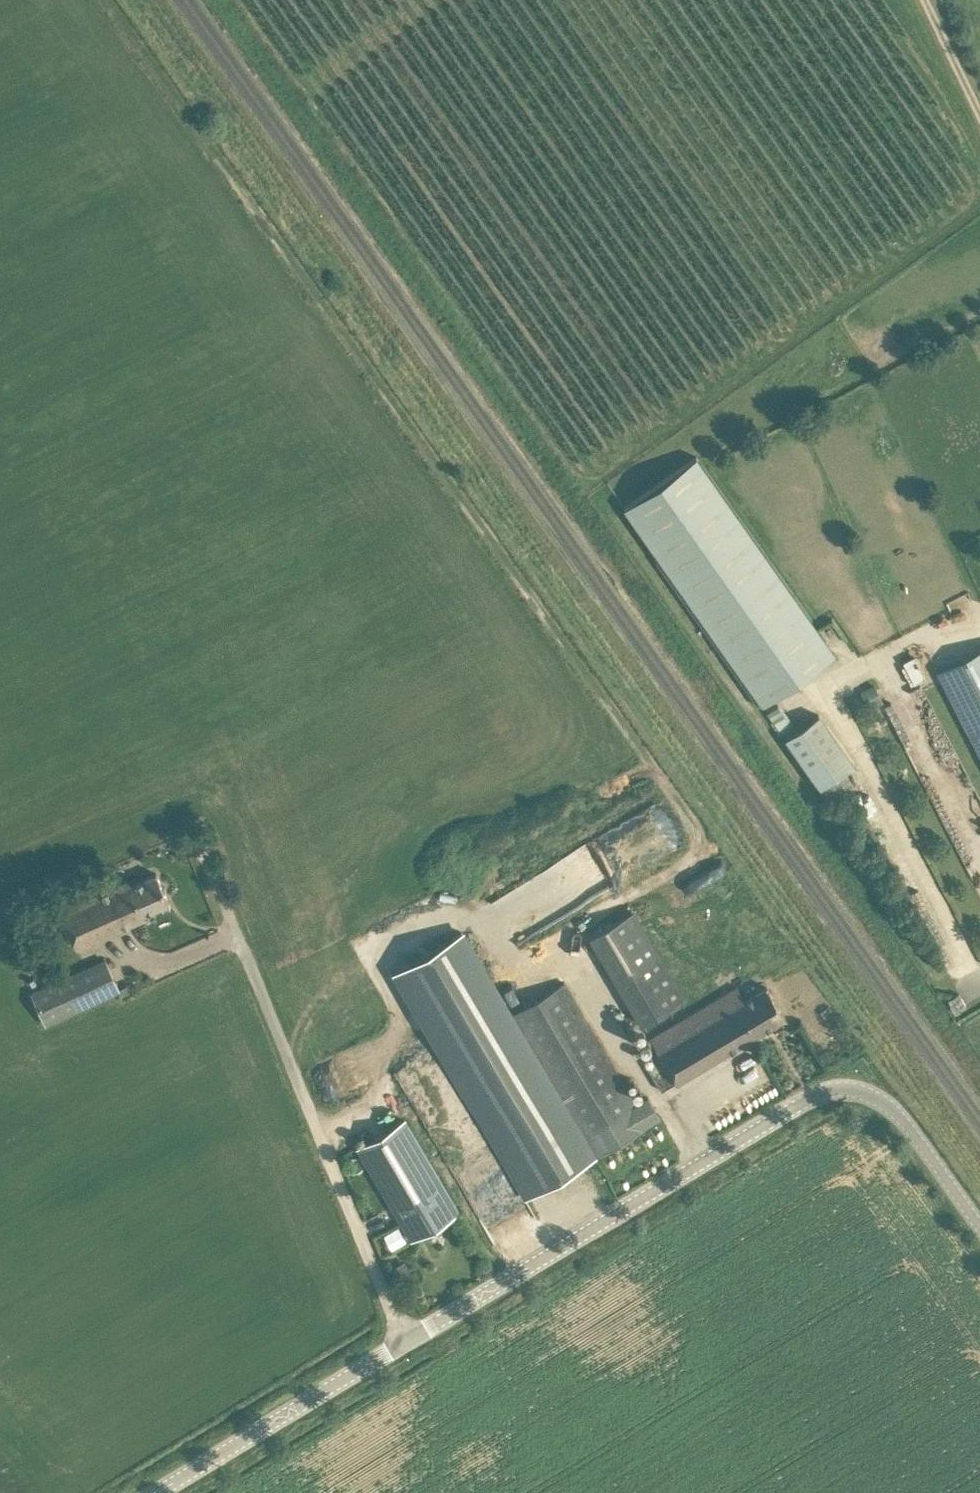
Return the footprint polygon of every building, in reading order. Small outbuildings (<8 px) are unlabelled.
[(696,455),(624,506),(763,704),(835,652),(696,455)] [(979,752),(979,649),(938,671),(979,752)] [(926,676),(915,655),(904,660),(915,682),(926,676)] [(819,712),(785,736),(820,787),(854,763),(819,712)] [(145,916),(143,911),(169,900),(156,872),(131,883),(129,879),(60,910),(76,946),(145,916)] [(631,912),(589,937),(640,1024),(682,999),(631,912)] [(465,928),(392,971),(525,1196),(658,1117),(647,1098),(637,1104),(564,981),(513,1011),(465,928)] [(32,992),(46,1021),(119,988),(105,959),(32,992)] [(496,981),(509,1002),(517,997),(504,976),(496,981)] [(647,1064),(661,1089),(785,1015),(767,985),(744,998),(737,985),(650,1037),(661,1056),(647,1064)] [(357,1146),(412,1238),(459,1211),(404,1118),(357,1146)] [(393,1244),(405,1236),(396,1224),(384,1232),(393,1244)]
